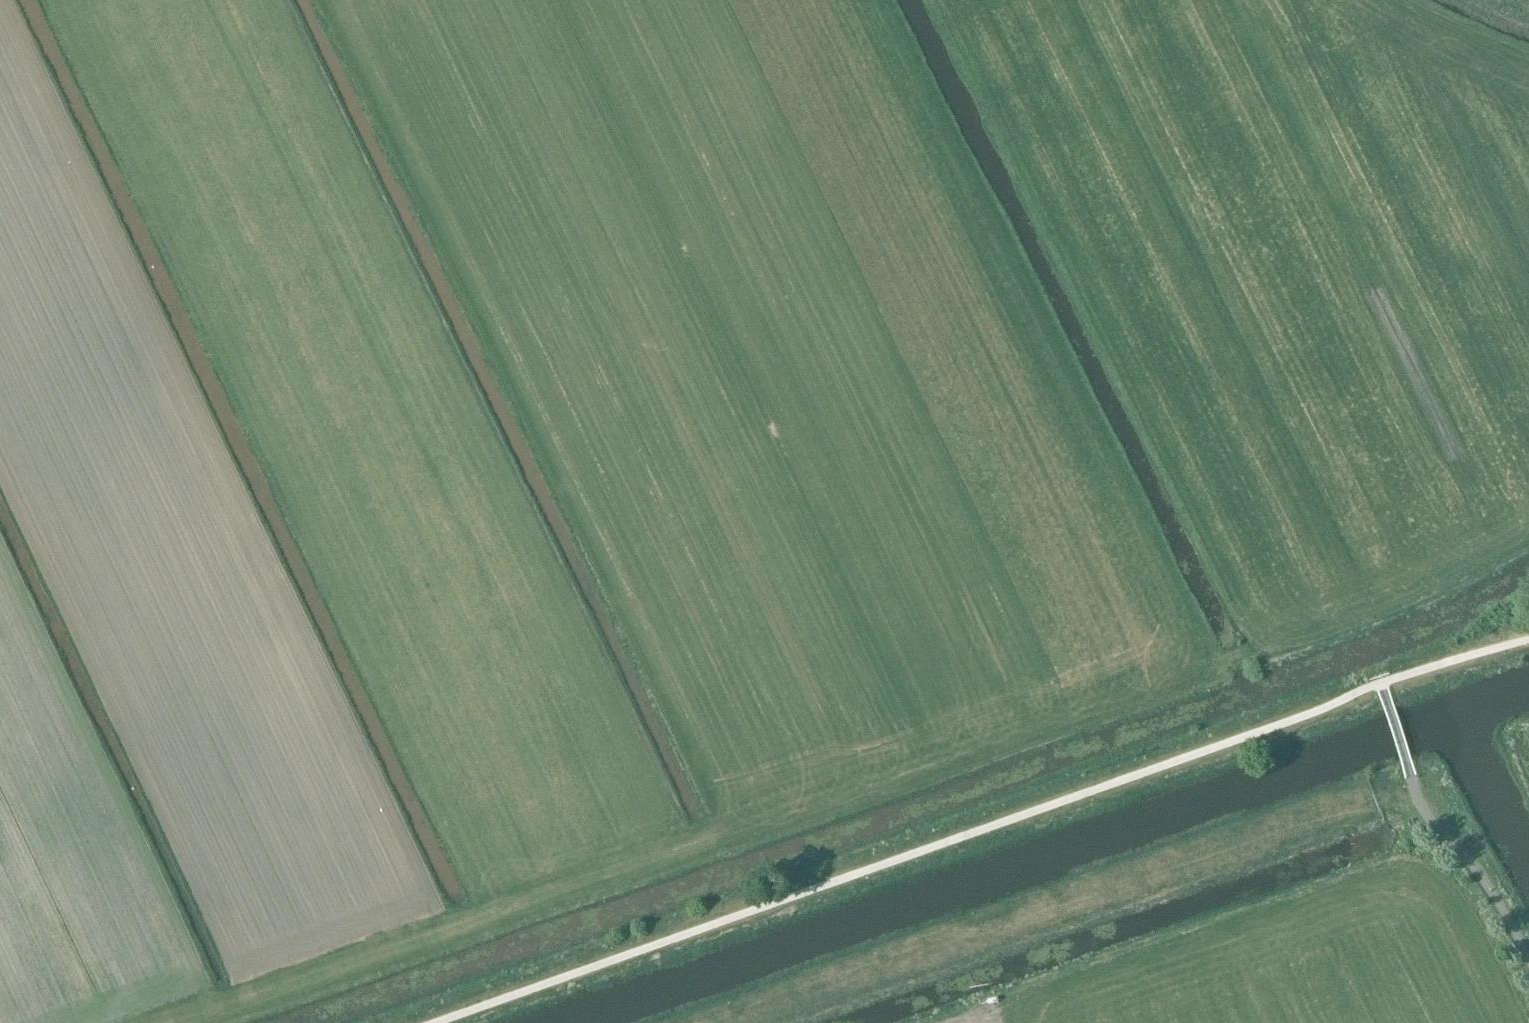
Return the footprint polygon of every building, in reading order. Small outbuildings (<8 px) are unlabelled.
[(1320,862),(1318,857),(1305,862),(1306,867),(1320,862)]
